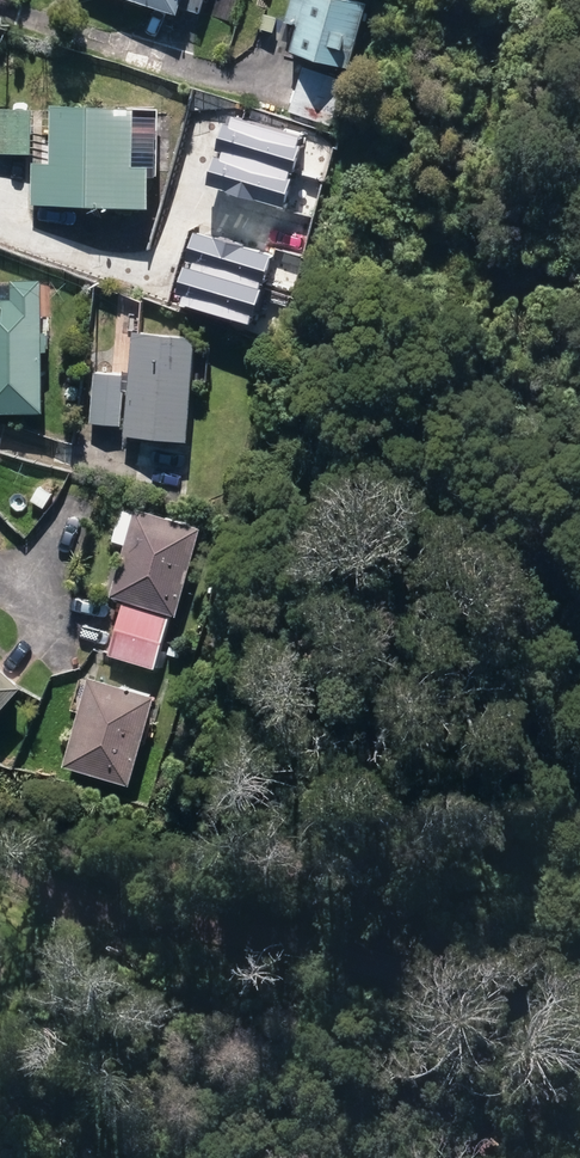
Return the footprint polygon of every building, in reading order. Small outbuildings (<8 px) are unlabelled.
[(176,17),(182,0),(121,0),(176,17)] [(347,72),(366,7),(341,0),(292,0),(284,26),(297,30),(290,55),(347,72)] [(289,109),(333,122),(345,83),(301,70),(289,109)] [(31,209),(148,212),(149,171),(132,170),(133,110),(48,109),(47,167),(32,167),(31,209)] [(29,156),(29,112),(0,112),(0,156),(29,156)] [(42,415),(41,354),(45,354),(45,336),(40,336),(39,283),(12,283),(12,302),(0,302),(0,416),(42,415)] [(123,439),(186,444),(195,340),(131,335),(123,439)] [(89,426),(119,428),(122,377),(91,376),(89,426)] [(30,503),(42,510),(51,496),(38,489),(30,503)] [(115,632),(161,645),(169,618),(174,619),(201,532),(134,512),(108,600),(123,604),(115,632)] [(153,673),(161,645),(115,632),(107,659),(153,673)] [(21,692),(0,672),(0,714),(21,692)] [(61,769),(128,788),(154,700),(87,680),(61,769)] [(11,770),(15,761),(3,756),(0,764),(0,766),(11,770)]
